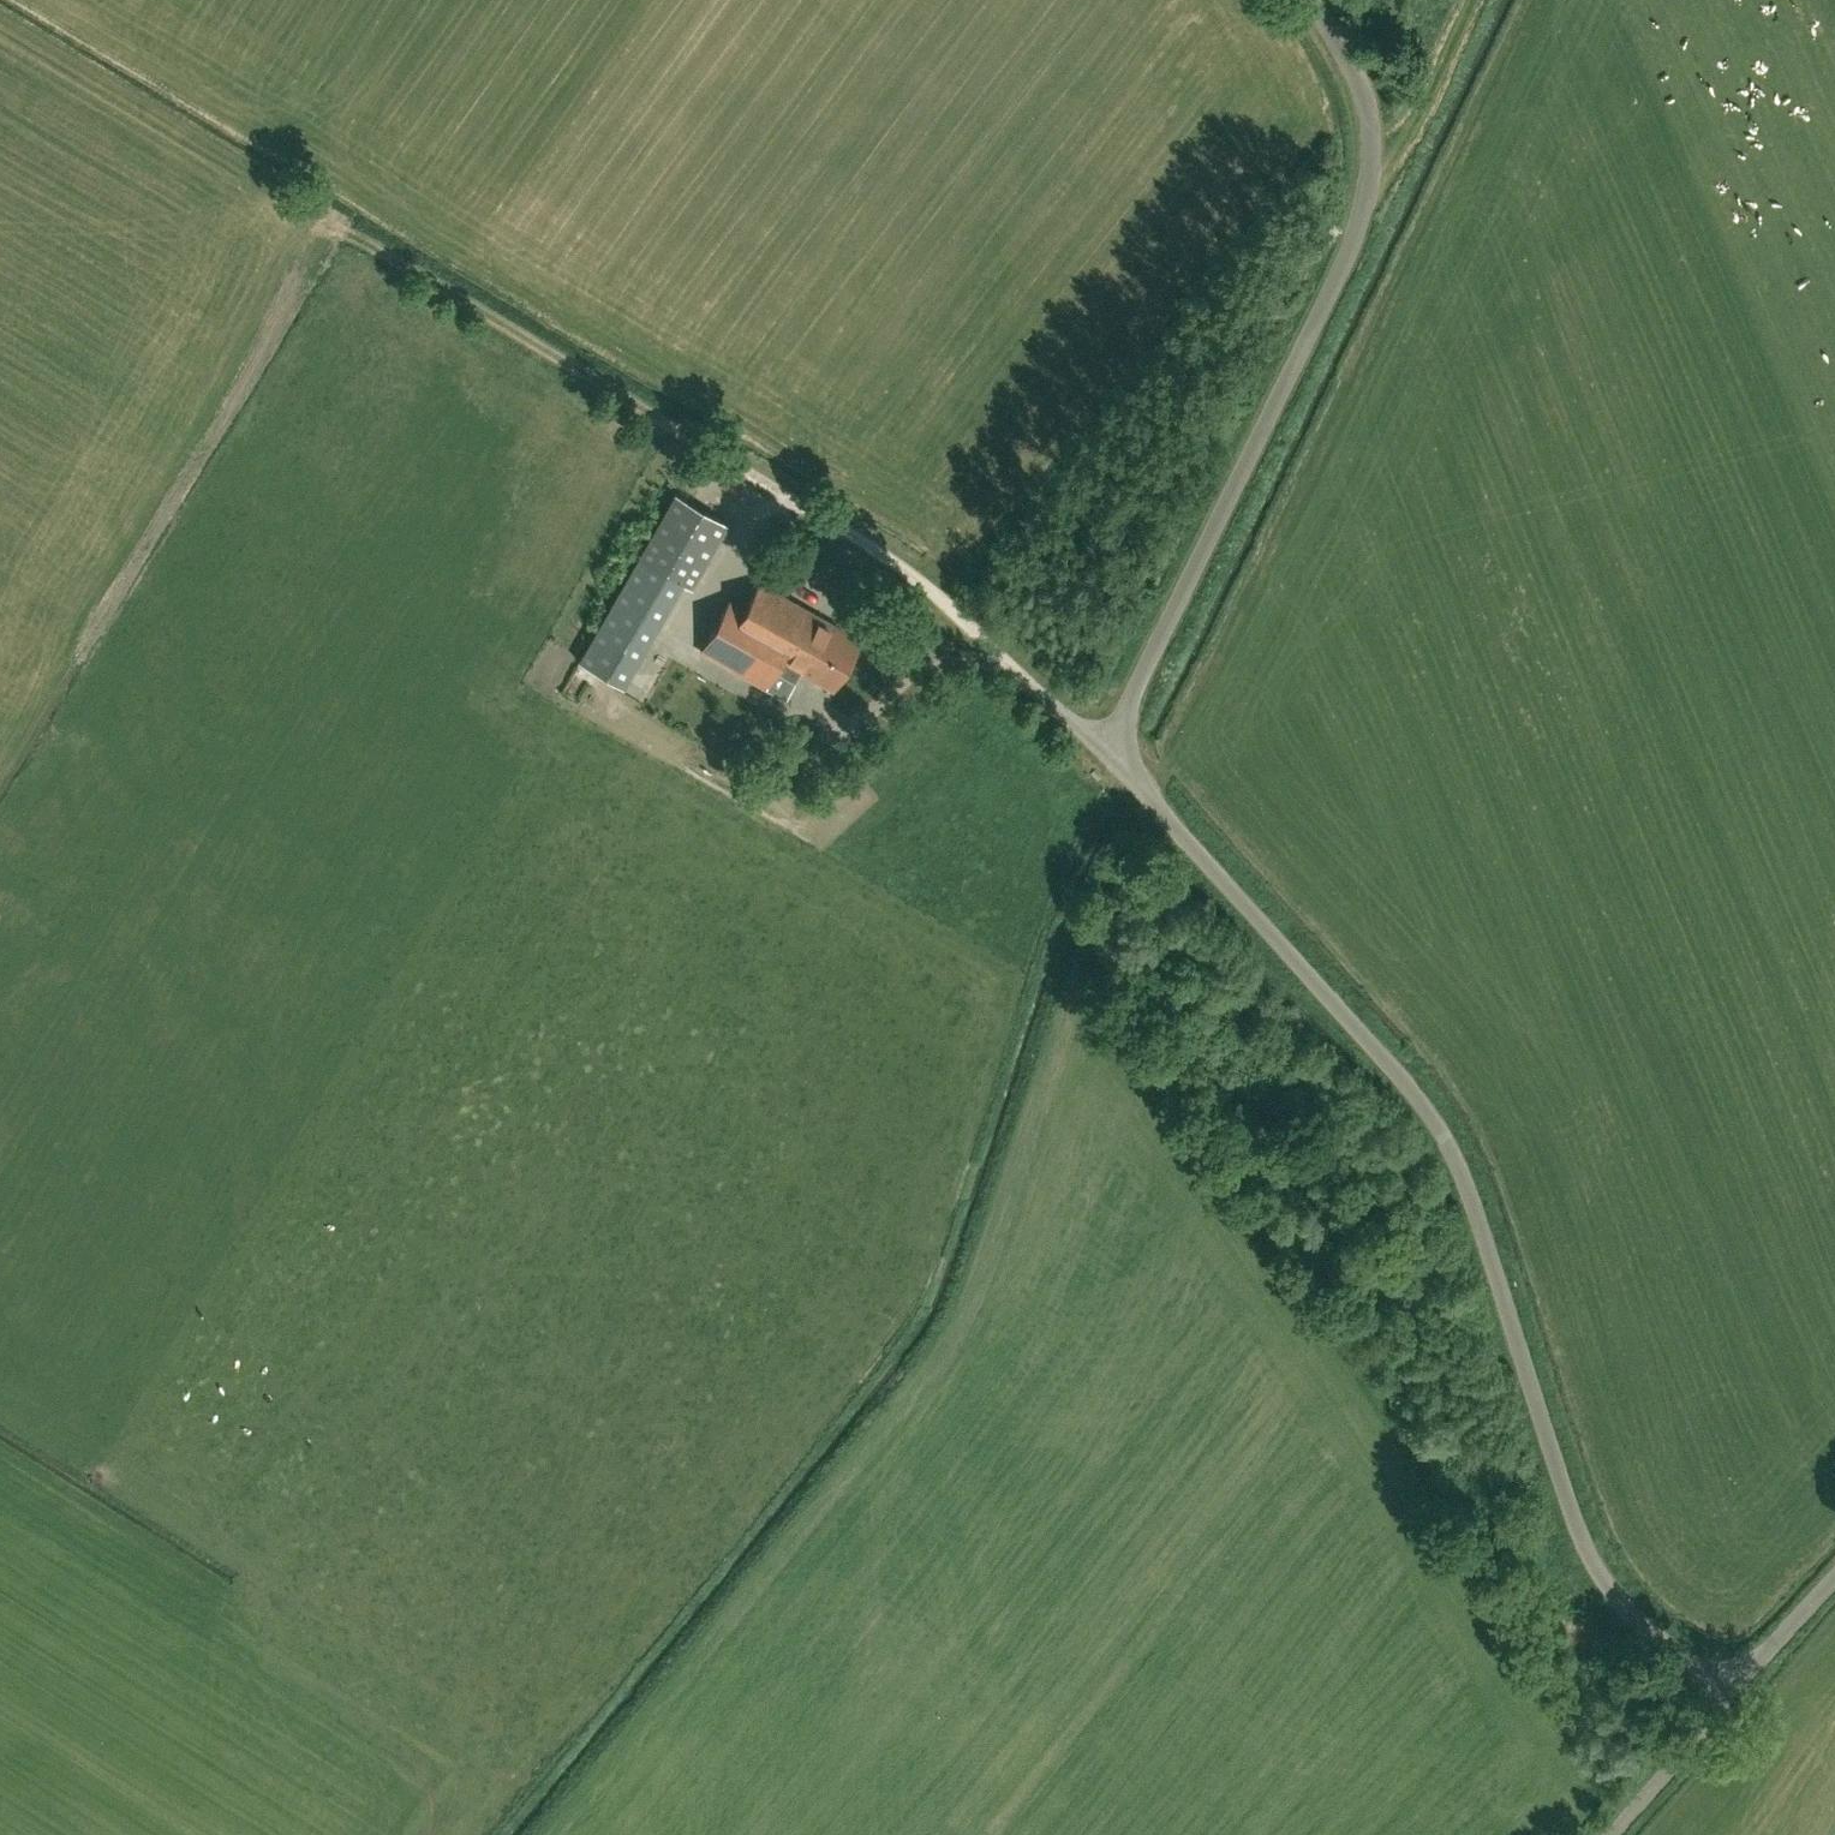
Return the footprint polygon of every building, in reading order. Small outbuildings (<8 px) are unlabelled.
[(579,660),(622,685),(682,581),(691,586),(728,522),(676,492),(579,660)] [(729,600),(702,650),(766,686),(775,670),(795,681),(800,671),(832,689),(860,638),(760,582),(745,609),(729,600)] [(1132,871),(1139,865),(1135,860),(1127,866),(1132,871)]
